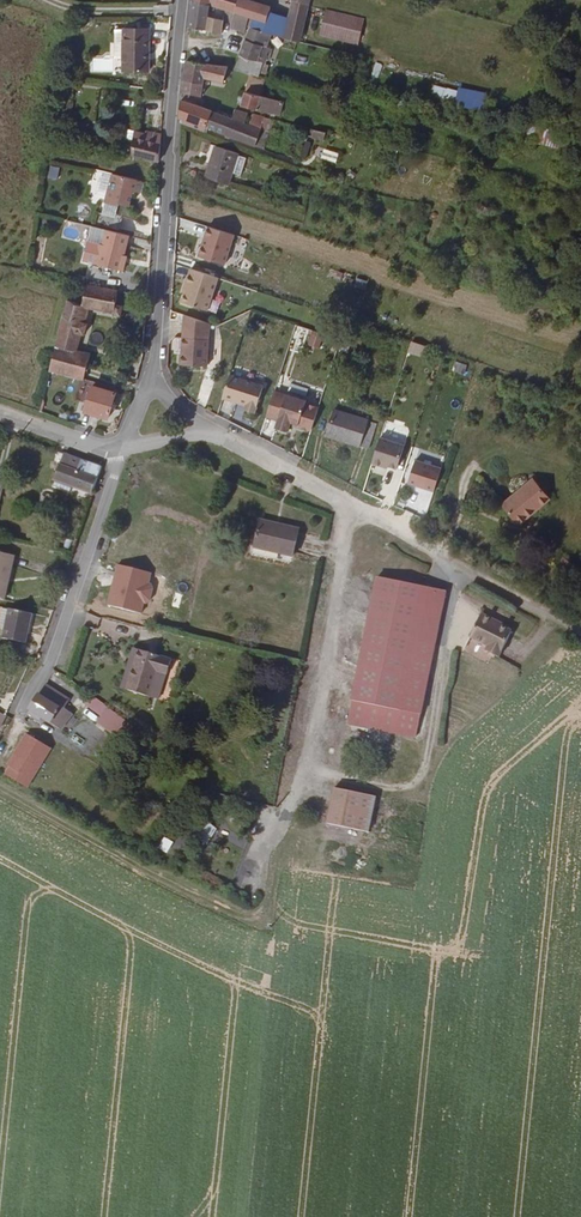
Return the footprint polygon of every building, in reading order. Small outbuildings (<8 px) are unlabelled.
[(196,0),(194,0),(190,26),(205,27),(209,4),(196,0)] [(269,7),(249,0),(215,0),(214,5),(225,8),(224,18),(232,20),(236,9),(254,14),(251,23),(250,26),(264,30),(269,7)] [(299,42),(308,3),(308,0),(290,0),(288,14),(283,37),(299,42)] [(214,5),(209,4),(205,27),(221,31),(224,18),(225,8),(214,5)] [(270,33),(283,37),(288,14),(269,7),(264,30),(270,33)] [(236,9),(232,20),(232,22),(245,26),(247,21),(251,23),(254,14),(236,9)] [(356,45),(363,22),(325,11),(319,34),(356,45)] [(125,26),(122,66),(144,68),(147,27),(125,26)] [(265,45),(270,33),(264,30),(250,26),(246,38),(265,45)] [(264,58),(268,47),(265,45),(246,38),(240,54),(255,59),(256,56),(264,58)] [(258,74),(262,62),(255,59),(240,54),(236,68),(250,72),(243,91),(260,96),(265,76),(258,74)] [(224,63),(186,57),(185,60),(224,66),(224,63)] [(224,66),(185,60),(182,81),(199,86),(201,77),(221,81),(224,66)] [(199,86),(182,81),(180,93),(197,98),(199,86)] [(329,94),(343,98),(347,86),(341,83),(338,90),(332,88),(329,94)] [(433,87),(431,99),(456,102),(458,90),(433,87)] [(238,106),(275,115),(279,103),(260,96),(243,91),(241,96),(237,94),(235,100),(240,101),(238,106)] [(177,117),(180,119),(203,128),(208,111),(180,101),(177,117)] [(231,110),(229,118),(223,135),(237,140),(242,124),(245,114),(231,110)] [(229,118),(208,111),(203,128),(223,135),(229,118)] [(237,140),(259,148),(270,120),(249,115),(245,125),(242,124),(237,140)] [(86,136),(90,124),(74,120),(70,131),(86,136)] [(537,127),(533,143),(552,148),(556,131),(537,127)] [(133,137),(127,154),(157,163),(159,135),(145,130),(144,132),(134,131),(133,137)] [(322,135),(311,131),(309,138),(320,142),(322,135)] [(209,161),(204,178),(227,186),(237,154),(217,148),(212,163),(209,161)] [(336,163),(338,154),(324,150),(321,159),(336,163)] [(132,194),(136,182),(111,175),(103,202),(117,206),(118,204),(126,206),(131,194),(132,194)] [(208,226),(197,259),(225,269),(236,236),(208,226)] [(122,254),(127,234),(106,228),(102,243),(88,239),(83,258),(118,268),(122,254)] [(126,255),(122,254),(118,268),(121,269),(126,255)] [(207,311),(217,278),(190,269),(184,287),(186,288),(181,303),(207,311)] [(116,309),(121,288),(72,278),(63,311),(86,317),(87,317),(90,303),(116,309)] [(86,317),(63,311),(59,323),(82,329),(86,317)] [(208,324),(182,315),(179,365),(205,366),(208,324)] [(79,346),(83,329),(82,329),(59,323),(56,339),(79,346)] [(56,339),(50,364),(85,374),(90,355),(92,349),(79,346),(56,339)] [(465,375),(468,365),(455,360),(451,370),(465,375)] [(121,375),(124,369),(110,363),(107,369),(121,375)] [(228,375),(221,396),(245,404),(243,409),(253,412),(262,386),(228,375)] [(94,380),(85,405),(107,412),(116,388),(94,380)] [(306,431),(310,429),(317,407),(304,403),(305,401),(273,390),(265,417),(276,421),(274,428),(286,432),(289,423),(297,425),(298,428),(306,431)] [(368,449),(373,432),(365,429),(367,422),(332,411),(324,436),(368,449)] [(69,484),(92,493),(101,467),(65,454),(55,479),(57,479),(69,484)] [(67,490),(69,484),(57,479),(55,486),(67,490)] [(516,526),(548,500),(532,480),(500,506),(516,526)] [(172,600),(196,528),(151,514),(127,585),(172,600)] [(292,556),(299,529),(262,520),(255,547),(292,556)] [(0,550),(0,580),(2,581),(9,552),(0,550)] [(346,724),(394,734),(425,586),(375,576),(346,724)] [(425,586),(394,734),(416,738),(443,591),(425,586)] [(29,611),(0,606),(0,625),(3,626),(1,636),(25,642),(29,611)] [(499,656),(512,630),(493,621),(494,619),(481,612),(470,635),(487,644),(485,649),(499,656)] [(172,678),(176,663),(143,655),(133,692),(156,698),(162,676),(172,678)] [(70,703),(47,686),(46,686),(27,714),(40,723),(42,719),(61,734),(73,717),(65,711),(70,703)] [(107,706),(90,693),(84,702),(101,715),(107,706)] [(143,746),(150,737),(132,724),(126,733),(143,746)] [(371,832),(378,797),(337,789),(330,824),(371,832)]
